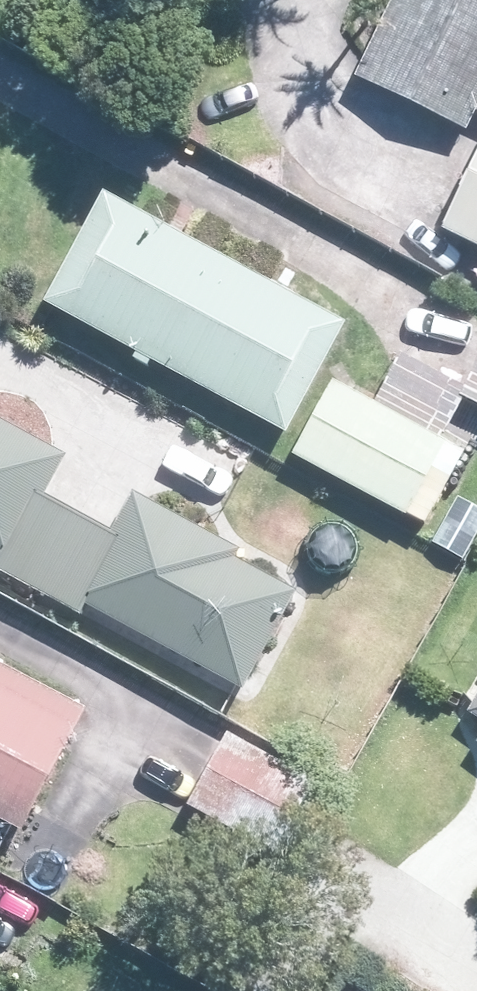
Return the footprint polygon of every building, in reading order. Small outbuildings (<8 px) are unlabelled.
[(367,53),(356,78),(467,131),(475,111),(476,112),(476,0),(393,0),(367,53)] [(443,231),(476,246),(476,159),(443,231)] [(198,240),(190,236),(122,200),(64,310),(297,434),(355,325),(198,240)] [(367,398),(350,389),(309,462),(439,533),(476,465),(476,458),(459,448),(396,414),(367,398)] [(39,591),(80,517),(44,495),(65,459),(55,453),(0,422),(0,570),(39,591)] [(222,545),(146,502),(133,496),(112,534),(80,517),(39,591),(80,614),(87,603),(243,690),(295,596),(235,561),(239,554),(222,545)] [(21,831),(85,711),(0,666),(0,820),(21,831)] [(231,734),(189,809),(273,856),(315,783),(231,734)]
